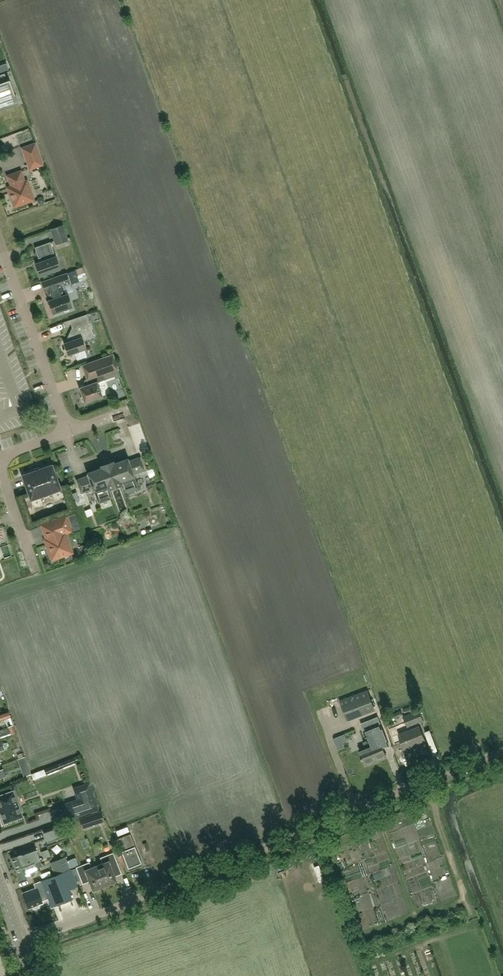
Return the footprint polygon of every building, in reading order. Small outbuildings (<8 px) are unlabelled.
[(0,65),(0,72),(9,69),(7,63),(0,65)] [(18,103),(9,80),(7,81),(5,73),(0,75),(0,110),(18,103)] [(35,162),(37,166),(43,164),(35,144),(23,148),(29,164),(35,162)] [(12,186),(8,188),(15,206),(34,200),(27,181),(25,182),(21,172),(9,176),(12,186)] [(63,225),(51,229),(56,244),(68,240),(63,225)] [(50,242),(35,247),(34,254),(39,258),(40,258),(41,262),(35,264),(40,276),(52,271),(55,273),(56,270),(60,269),(56,257),(55,257),(53,253),(54,252),(50,242)] [(67,273),(71,285),(79,282),(77,275),(84,273),(83,268),(67,273)] [(66,273),(42,282),(45,292),(47,291),(50,300),(48,300),(53,314),(63,310),(65,311),(69,310),(69,308),(72,307),(67,294),(65,294),(62,286),(70,283),(66,273)] [(68,342),(64,343),(68,355),(72,353),(76,355),(78,351),(86,348),(83,340),(84,340),(87,333),(85,325),(90,323),(87,314),(70,320),(72,327),(74,328),(72,333),(69,334),(70,337),(68,342)] [(55,332),(66,327),(64,321),(52,325),(55,332)] [(113,355),(83,365),(88,379),(86,380),(84,385),(85,386),(80,388),(85,402),(102,396),(97,382),(107,379),(105,374),(113,371),(115,379),(121,377),(113,355)] [(129,428),(131,435),(143,431),(140,424),(129,428)] [(128,458),(118,462),(129,493),(138,490),(133,474),(145,470),(140,457),(129,461),(128,458)] [(129,493),(118,462),(97,469),(108,500),(112,499),(111,496),(108,489),(121,485),(124,494),(129,493)] [(34,471),(22,475),(31,500),(43,495),(44,498),(50,496),(49,493),(61,489),(52,464),(40,469),(39,466),(33,468),(34,471)] [(108,500),(97,469),(87,473),(88,476),(77,480),(81,492),(93,488),(97,500),(98,504),(108,500)] [(153,469),(147,471),(149,478),(155,475),(153,469)] [(57,507),(45,512),(47,520),(60,515),(57,507)] [(68,516),(73,531),(80,529),(75,514),(68,516)] [(66,516),(42,525),(50,549),(48,550),(52,560),(63,556),(62,554),(72,551),(65,533),(71,531),(66,516)] [(368,690),(340,701),(348,722),(376,711),(368,690)] [(424,720),(419,710),(402,717),(407,727),(424,720)] [(0,714),(0,720),(11,716),(9,711),(0,714)] [(400,711),(388,716),(390,720),(402,715),(400,711)] [(380,741),(378,737),(384,735),(377,716),(360,723),(368,741),(369,741),(371,745),(359,750),(365,765),(386,757),(380,741)] [(419,727),(398,735),(404,749),(425,741),(419,727)] [(74,758),(44,770),(46,775),(76,762),(74,758)] [(29,767),(23,768),(26,776),(31,774),(29,767)] [(2,788),(12,784),(10,779),(7,780),(3,769),(0,770),(0,783),(2,788)] [(85,796),(66,803),(71,818),(98,809),(89,783),(81,785),(85,796)] [(0,795),(0,811),(4,823),(21,817),(12,791),(0,795)] [(101,811),(79,819),(82,829),(104,822),(101,811)] [(44,830),(48,842),(66,836),(62,824),(44,830)] [(128,871),(143,865),(130,833),(116,839),(128,871)] [(22,852),(23,854),(12,858),(15,869),(39,860),(34,848),(22,852)] [(102,863),(97,865),(105,885),(110,883),(111,884),(112,885),(115,883),(116,882),(115,881),(117,881),(115,876),(121,873),(113,852),(100,858),(102,863)] [(70,868),(67,861),(66,857),(51,863),(55,875),(70,869),(70,868)] [(76,858),(67,861),(70,868),(78,865),(76,858)] [(39,860),(15,869),(19,879),(31,875),(29,871),(41,867),(39,860)] [(446,861),(433,863),(436,877),(448,875),(446,861)] [(105,885),(97,865),(91,867),(89,862),(76,867),(82,884),(89,881),(93,890),(94,890),(94,891),(96,891),(99,890),(99,889),(99,888),(105,885)] [(70,869),(55,875),(34,883),(35,887),(23,892),(29,907),(42,902),(40,895),(46,892),(52,907),(72,899),(69,890),(78,886),(71,869),(70,869)] [(386,907),(389,923),(398,921),(395,905),(386,907)]
